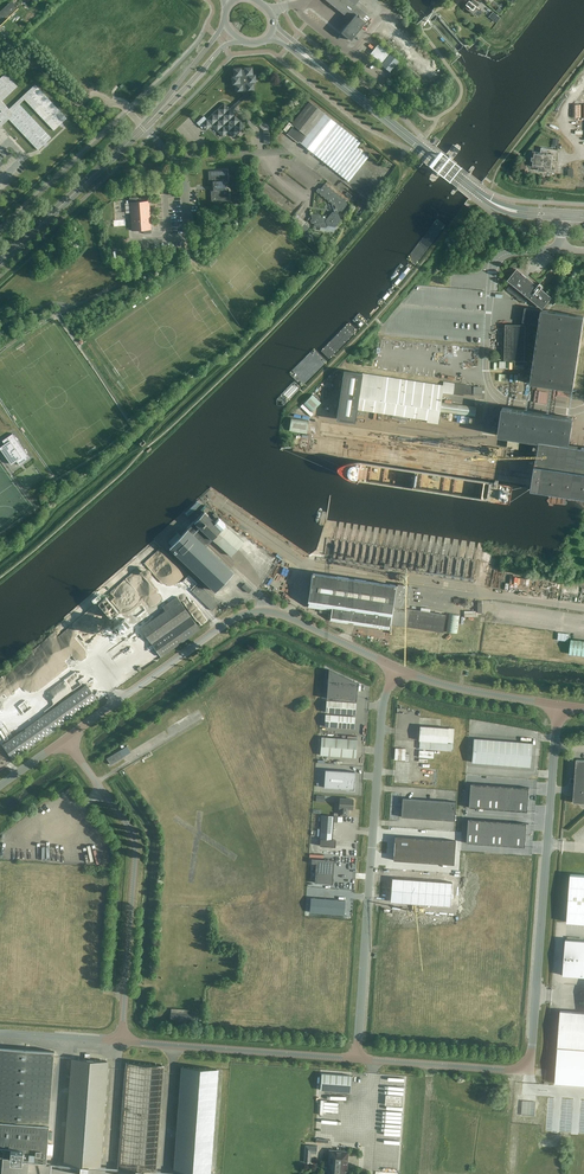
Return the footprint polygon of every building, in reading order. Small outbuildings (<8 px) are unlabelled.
[(351,20),(341,33),(351,40),(366,22),(363,19),(367,14),(356,5),(359,0),(326,0),(351,20)] [(475,0),(473,0),(471,2),(470,1),(468,4),(469,5),(467,8),(469,10),(472,13),(475,15),(479,9),(480,9),(477,7),(479,4),(480,4),(475,0)] [(19,8),(12,1),(0,12),(0,26),(19,8)] [(489,16),(494,20),(498,15),(493,11),(489,16)] [(390,72),(394,67),(399,61),(378,45),(371,54),(383,63),(381,65),(390,72)] [(130,63),(134,58),(129,54),(125,59),(130,63)] [(237,102),(239,104),(246,98),(248,99),(252,99),(251,91),(255,90),(254,82),(257,82),(256,74),(253,74),(253,67),(245,67),(245,69),(242,69),(242,68),(234,68),(234,76),(232,76),(233,84),(235,84),(236,92),(244,91),(244,95),(237,102)] [(95,72),(86,83),(92,88),(101,77),(95,72)] [(1,121),(0,122),(0,125),(1,126),(9,119),(38,150),(51,138),(19,104),(24,99),(54,130),(66,118),(35,85),(9,109),(2,101),(17,86),(5,74),(0,78),(0,110),(1,111),(0,112),(0,120),(1,121)] [(82,89),(86,85),(81,80),(77,84),(82,89)] [(232,111),(239,104),(237,102),(230,109),(224,103),(207,119),(204,116),(197,123),(202,128),(203,127),(207,131),(212,125),(223,137),(229,131),(234,137),(246,126),(232,111)] [(361,143),(337,123),(310,102),(292,124),(289,122),(284,129),(286,132),(292,124),(294,125),(287,134),(298,143),(299,142),(349,182),(369,156),(357,147),(361,143)] [(581,104),(572,104),(572,117),(581,118),(581,104)] [(548,153),(548,149),(542,148),(541,152),(533,151),(531,166),(539,167),(539,170),(545,171),(545,168),(552,169),(554,154),(548,153)] [(451,192),(451,194),(453,195),(454,194),(474,169),(475,167),(473,166),(472,167),(451,192)] [(213,182),(213,186),(214,190),(211,190),(212,202),(230,200),(229,189),(227,189),(226,181),(228,181),(228,170),(209,171),(210,182),(213,182)] [(315,226),(322,227),(326,228),(328,226),(336,227),(341,220),(338,213),(340,211),(343,211),(348,205),(346,199),(343,199),(342,196),(339,196),(338,193),(336,193),(335,191),(332,190),(331,188),(328,187),(327,185),(325,184),(321,189),(318,188),(317,190),(318,193),(320,193),(321,196),(324,196),(325,199),(328,199),(329,202),(331,202),(332,205),(335,205),(337,210),(335,212),(333,212),(328,218),(322,217),(321,215),(313,213),(311,216),(312,218),(310,221),(312,223),(314,224),(315,226)] [(147,186),(148,193),(163,192),(162,185),(147,186)] [(138,202),(137,197),(130,197),(130,202),(132,231),(151,229),(149,201),(138,202)] [(524,303),(529,297),(543,308),(551,297),(541,289),(543,286),(540,283),(538,286),(517,269),(509,280),(512,283),(507,289),(524,303)] [(539,325),(531,384),(574,390),(583,322),(583,316),(525,307),(523,322),(539,325)] [(505,360),(506,360),(525,361),(526,325),(506,324),(505,360)] [(395,354),(395,343),(382,342),(382,354),(395,354)] [(399,355),(413,356),(413,344),(399,344),(399,355)] [(442,392),(443,385),(362,374),(362,373),(343,370),(336,418),(356,421),(358,409),(428,420),(427,422),(438,423),(442,393),(442,392)] [(442,392),(442,393),(463,396),(463,394),(474,395),(474,394),(482,394),(482,387),(474,386),(443,382),(443,385),(442,392)] [(303,403),(312,412),(321,403),(312,394),(303,403)] [(440,411),(475,417),(476,407),(451,403),(452,401),(445,399),(444,402),(441,402),(440,411)] [(499,434),(540,440),(533,489),(583,497),(583,448),(569,446),(574,418),(503,408),(499,434)] [(309,421),(291,418),(289,431),(307,434),(309,421)] [(20,465),(22,464),(30,458),(13,433),(4,440),(3,440),(2,441),(6,447),(4,449),(13,461),(15,459),(19,465),(20,465)] [(457,468),(469,470),(471,457),(459,455),(457,468)] [(503,474),(515,476),(517,464),(505,462),(503,474)] [(178,533),(169,542),(172,545),(170,548),(215,591),(233,572),(205,546),(212,538),(231,556),(244,542),(229,528),(225,525),(226,524),(219,518),(215,521),(204,511),(181,536),(178,533)] [(336,538),(335,553),(375,556),(375,554),(377,554),(377,541),(336,538)] [(447,615),(408,609),(411,586),(399,584),(399,586),(313,573),(308,606),(332,610),(330,620),(389,629),(390,625),(445,633),(447,615)] [(192,591),(212,610),(219,603),(199,583),(192,591)] [(252,589),(246,583),(242,587),(249,593),(252,589)] [(104,600),(111,606),(119,597),(116,595),(120,591),(117,587),(104,600)] [(180,600),(177,597),(162,606),(165,611),(180,600)] [(199,629),(179,601),(140,629),(160,657),(199,629)] [(460,615),(450,614),(449,623),(447,632),(457,633),(460,615)] [(115,627),(120,633),(130,625),(125,619),(115,627)] [(569,634),(559,632),(558,640),(568,641),(569,634)] [(583,656),(583,641),(571,639),(569,654),(583,656)] [(329,669),(327,699),(356,701),(358,683),(329,669)] [(13,759),(67,721),(98,699),(87,684),(3,745),(13,759)] [(356,702),(326,700),(326,712),(355,714),(356,702)] [(170,719),(174,726),(193,715),(189,708),(170,719)] [(355,716),(325,714),(325,726),(354,729),(355,716)] [(453,743),(454,728),(420,726),(419,740),(420,740),(419,749),(452,751),(452,743),(447,743),(447,742),(453,743)] [(320,755),(356,758),(357,739),(322,737),(320,755)] [(406,749),(395,748),(394,760),(405,760),(405,761),(409,761),(409,754),(406,754),(406,749)] [(113,763),(123,757),(122,755),(119,751),(109,757),(107,758),(110,765),(113,763)] [(577,760),(575,779),(570,778),(570,781),(583,782),(583,760),(577,760)] [(354,790),(355,772),(325,770),(324,788),(354,790)] [(570,781),(570,783),(575,784),(573,802),(583,803),(583,782),(570,781)] [(518,787),(517,799),(529,800),(529,788),(518,787)] [(469,795),(469,807),(480,808),(481,796),(475,796),(469,795)] [(353,799),(340,798),(339,808),(341,808),(340,815),(348,815),(349,808),(352,809),(353,799)] [(517,799),(516,811),(528,812),(529,800),(517,799)] [(332,840),(334,822),(337,822),(338,816),(322,815),(320,846),(335,847),(336,840),(332,840)] [(468,819),(467,831),(473,831),(479,832),(480,820),(468,819)] [(515,822),(514,834),(526,835),(527,823),(515,822)] [(514,834),(513,846),(525,847),(526,835),(514,834)] [(395,837),(394,848),(413,850),(414,838),(395,837)] [(414,838),(413,850),(421,850),(422,838),(414,838)] [(422,838),(421,850),(429,851),(429,839),(422,838)] [(394,848),(393,860),(412,862),(413,850),(394,848)] [(413,850),(412,862),(421,862),(421,850),(413,850)] [(421,850),(421,862),(428,863),(429,851),(421,850)] [(312,858),(311,863),(316,864),(315,883),(333,884),(334,860),(312,858)] [(571,874),(567,922),(583,923),(583,875),(571,874)] [(345,900),(311,897),(309,912),(344,915),(345,900)] [(566,940),(563,975),(583,977),(583,941),(566,940)] [(194,1024),(195,1014),(188,1014),(188,1010),(172,1008),(171,1022),(194,1024)] [(560,1011),(558,1046),(583,1048),(583,1012),(560,1011)] [(558,1046),(555,1083),(583,1085),(583,1048),(558,1046)] [(46,1160),(55,1051),(0,1047),(0,1157),(3,1157),(2,1173),(28,1173),(29,1159),(46,1160)] [(72,1058),(64,1162),(80,1164),(80,1173),(88,1173),(88,1164),(101,1165),(108,1061),(72,1058)] [(127,1062),(119,1167),(136,1168),(135,1173),(143,1173),(144,1169),(156,1170),(164,1065),(127,1062)] [(182,1067),(174,1172),(191,1173),(211,1173),(219,1070),(183,1067),(182,1067)] [(320,1090),(350,1092),(351,1075),(322,1073),(320,1090)] [(388,1126),(404,1127),(406,1095),(389,1094),(388,1126)] [(317,1146),(305,1145),(304,1162),(311,1162),(311,1153),(317,1153),(317,1146)] [(330,1150),(328,1173),(346,1173),(348,1151),(330,1150)]
